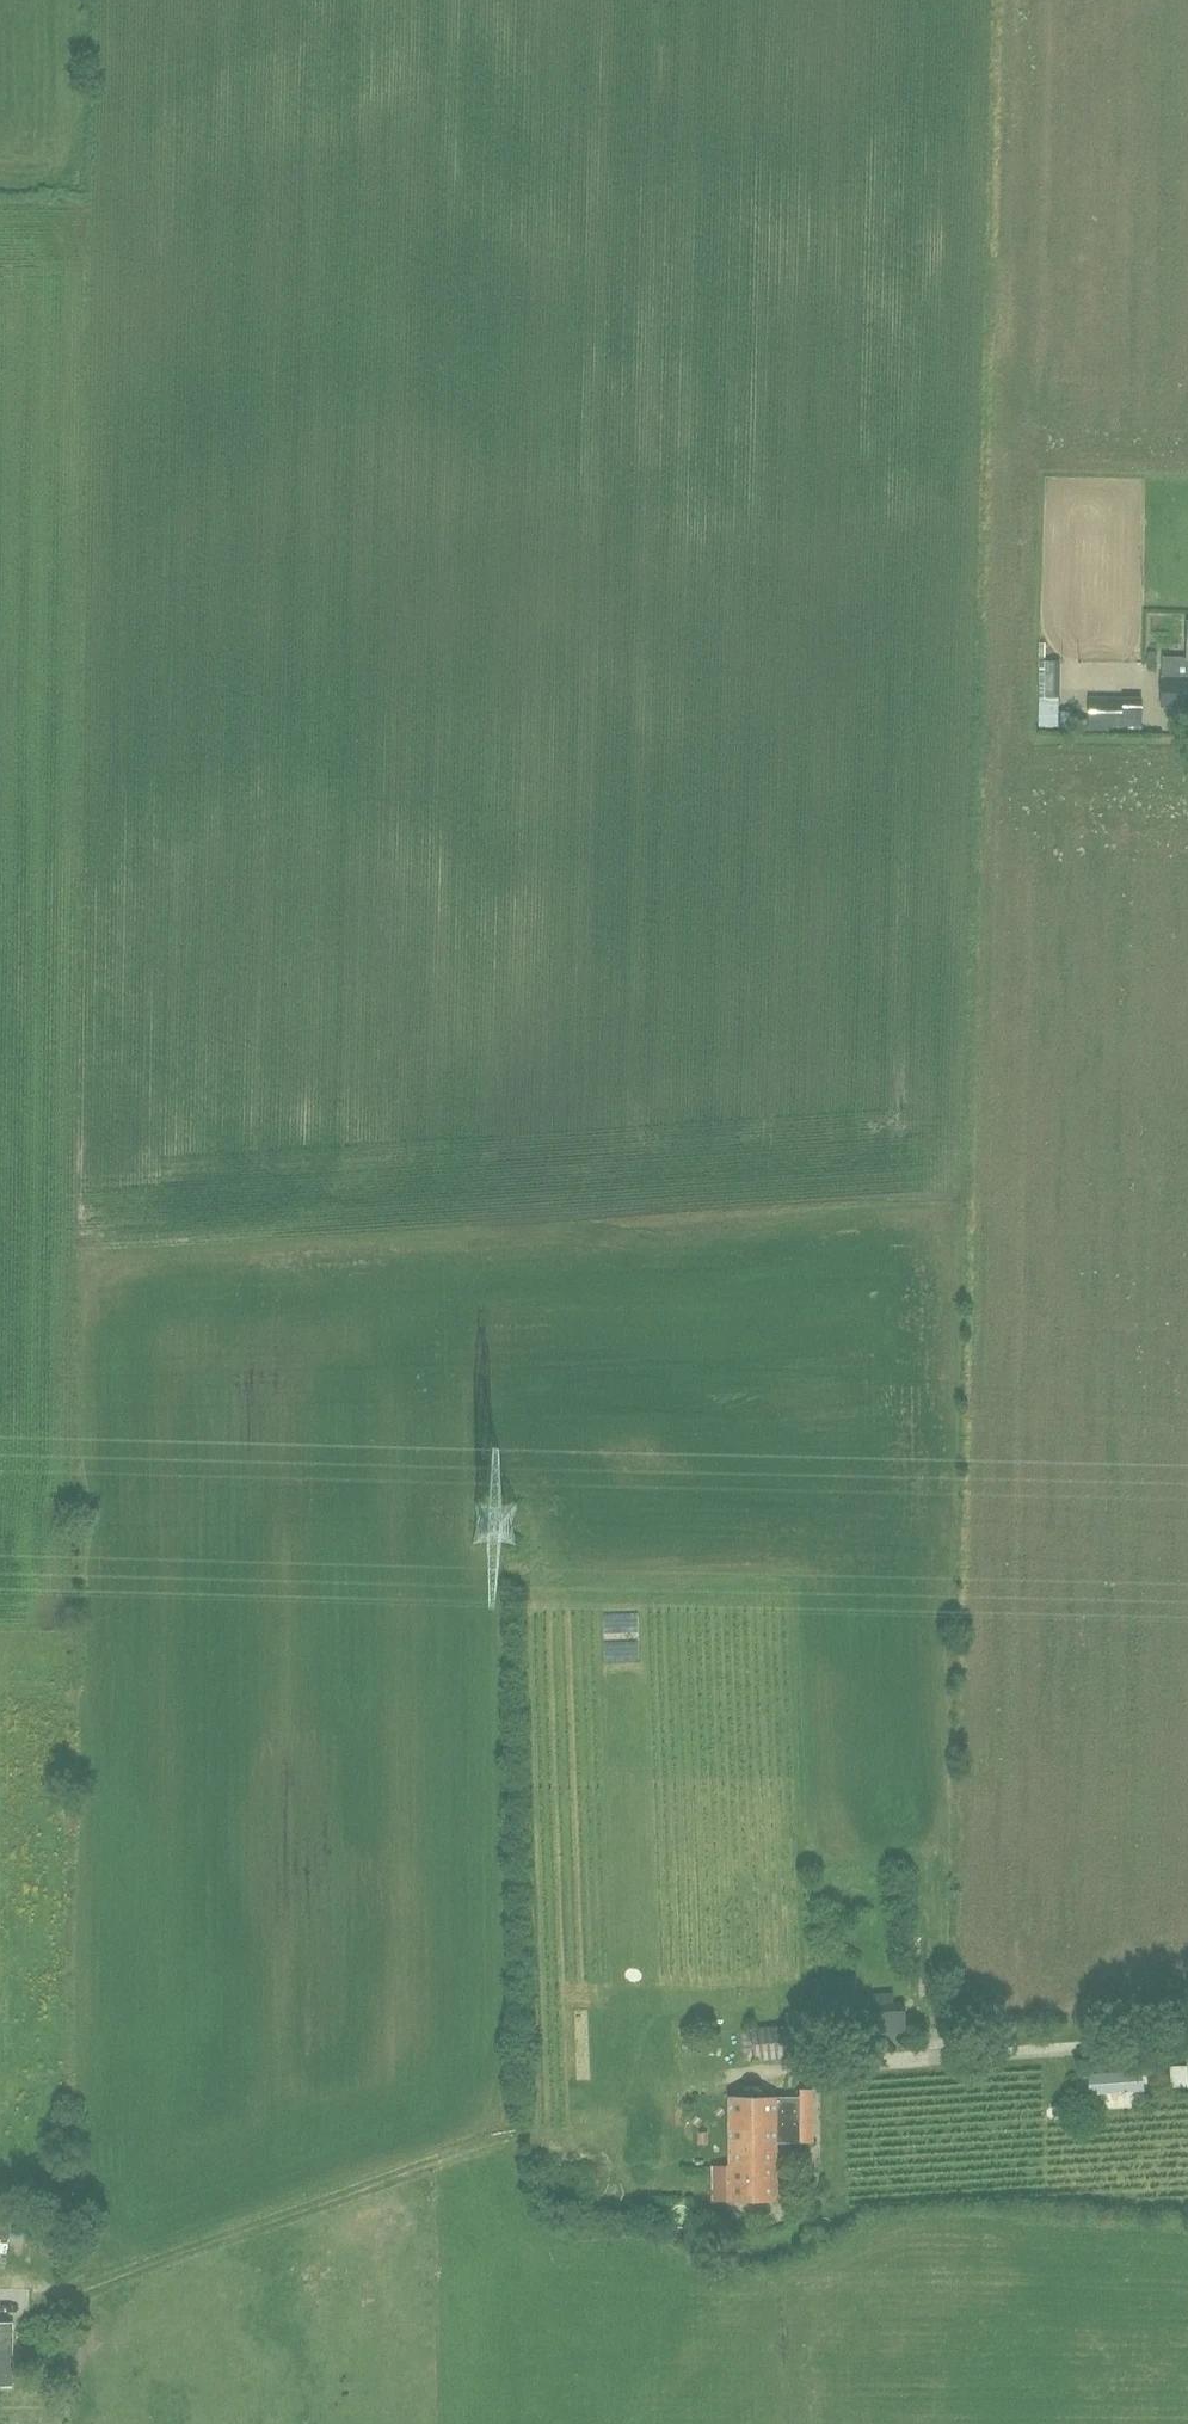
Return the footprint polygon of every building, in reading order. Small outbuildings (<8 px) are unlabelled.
[(1164,659),(1164,708),(1187,708),(1187,659),(1164,659)] [(1061,706),(1060,678),(1045,679),(1047,707),(1061,706)] [(1089,726),(1142,727),(1141,699),(1089,699),(1089,726)] [(809,1991),(812,2038),(907,2031),(905,2002),(859,2006),(858,1987),(809,1991)] [(792,2025),(741,2029),(745,2061),(795,2056),(792,2025)] [(1172,2066),(1172,2086),(1187,2086),(1187,2066),(1172,2066)] [(1078,2098),(1141,2094),(1139,2075),(1128,2076),(1128,2069),(1113,2070),(1113,2077),(1076,2079),(1078,2098)] [(729,2097),(729,2153),(722,2154),(722,2166),(729,2166),(730,2200),(778,2200),(778,2142),(814,2142),(814,2089),(801,2089),(801,2097),(729,2097)] [(12,2347),(13,2322),(0,2322),(0,2386),(11,2386),(12,2354),(12,2347)]
